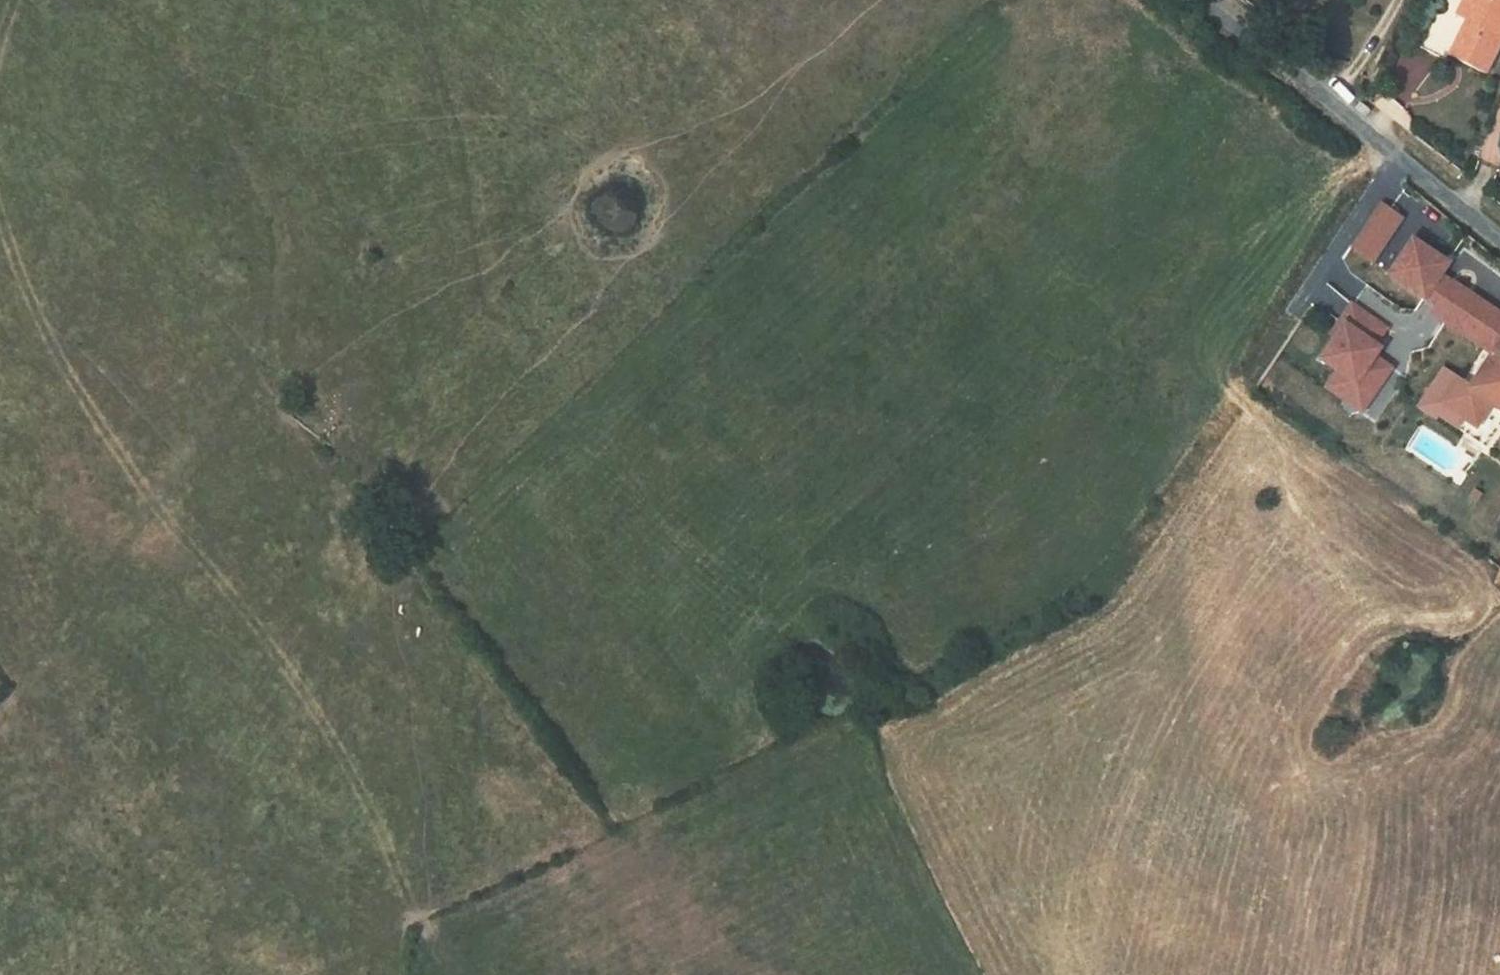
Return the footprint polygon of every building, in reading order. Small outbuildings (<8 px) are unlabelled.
[(1458,16),(1468,21),(1483,28),(1474,46),(1460,38),(1451,56),(1486,73),(1499,45),(1499,0),(1466,0),(1458,16)] [(1460,28),(1436,16),(1420,48),(1445,60),(1460,28)] [(1483,28),(1468,21),(1460,38),(1474,46),(1483,28)] [(1348,245),(1349,245),(1363,255),(1373,262),(1390,236),(1402,219),(1393,212),(1403,197),(1389,186),(1348,245)] [(1410,249),(1390,236),(1373,262),(1394,275),(1410,249)] [(1353,269),(1363,255),(1349,245),(1339,260),(1353,269)] [(1471,387),(1492,402),(1499,407),(1499,344),(1471,387)] [(1492,402),(1471,387),(1457,378),(1442,400),(1477,424),(1492,402)]
